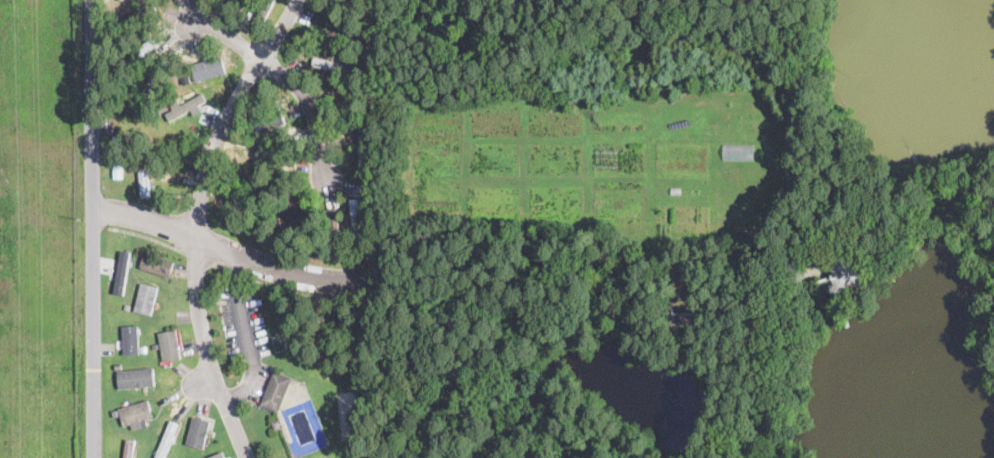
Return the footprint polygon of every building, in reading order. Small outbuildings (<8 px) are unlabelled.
[(225,6),(228,0),(237,0),(233,10),(225,6)] [(253,22),(264,0),(274,0),(261,26),(253,22)] [(158,9),(124,26),(120,17),(154,1),(158,9)] [(363,35),(361,43),(323,32),(325,24),(363,35)] [(157,44),(124,78),(118,71),(151,37),(157,44)] [(226,72),(196,80),(195,76),(193,77),(192,72),(194,72),(192,63),(222,55),(226,72)] [(354,66),(352,74),(312,65),(314,57),(354,66)] [(169,62),(148,97),(141,93),(162,58),(169,62)] [(165,112),(169,120),(191,109),(193,114),(202,110),(199,104),(206,100),(202,91),(172,107),(172,108),(165,112)] [(288,122),(252,134),(247,118),(283,106),(288,122)] [(122,178),(114,178),(113,136),(122,136),(122,178)] [(754,144),(754,158),(723,158),(723,143),(754,144)] [(151,197),(141,198),(136,149),(146,148),(151,197)] [(309,217),(299,227),(278,206),(289,196),(309,217)] [(368,242),(360,243),(352,202),(360,200),(368,242)] [(345,254),(334,257),(325,212),(336,210),(345,254)] [(313,226),(308,231),(302,226),(308,221),(313,226)] [(115,293),(125,294),(129,250),(119,249),(115,293)] [(174,263),(169,278),(140,268),(144,253),(174,263)] [(841,253),(844,262),(851,259),(854,267),(857,266),(862,281),(851,284),(844,295),(833,299),(828,285),(832,284),(829,273),(832,272),(827,257),(841,253)] [(134,309),(151,314),(158,286),(141,282),(134,309)] [(167,302),(164,311),(120,293),(123,284),(167,302)] [(139,355),(123,356),(122,326),(138,325),(139,355)] [(178,353),(163,354),(161,330),(175,329),(178,353)] [(155,384),(119,388),(117,370),(153,367),(155,384)] [(292,378),(277,412),(260,404),(274,371),(292,378)] [(153,417),(124,426),(119,410),(148,401),(153,417)] [(210,422),(203,449),(187,445),(194,417),(210,422)] [(281,428),(275,430),(271,421),(279,418),(283,427),(281,428)] [(169,446),(164,457),(155,457),(170,422),(178,425),(169,446)] [(135,440),(132,457),(124,457),(126,439),(135,440)]
